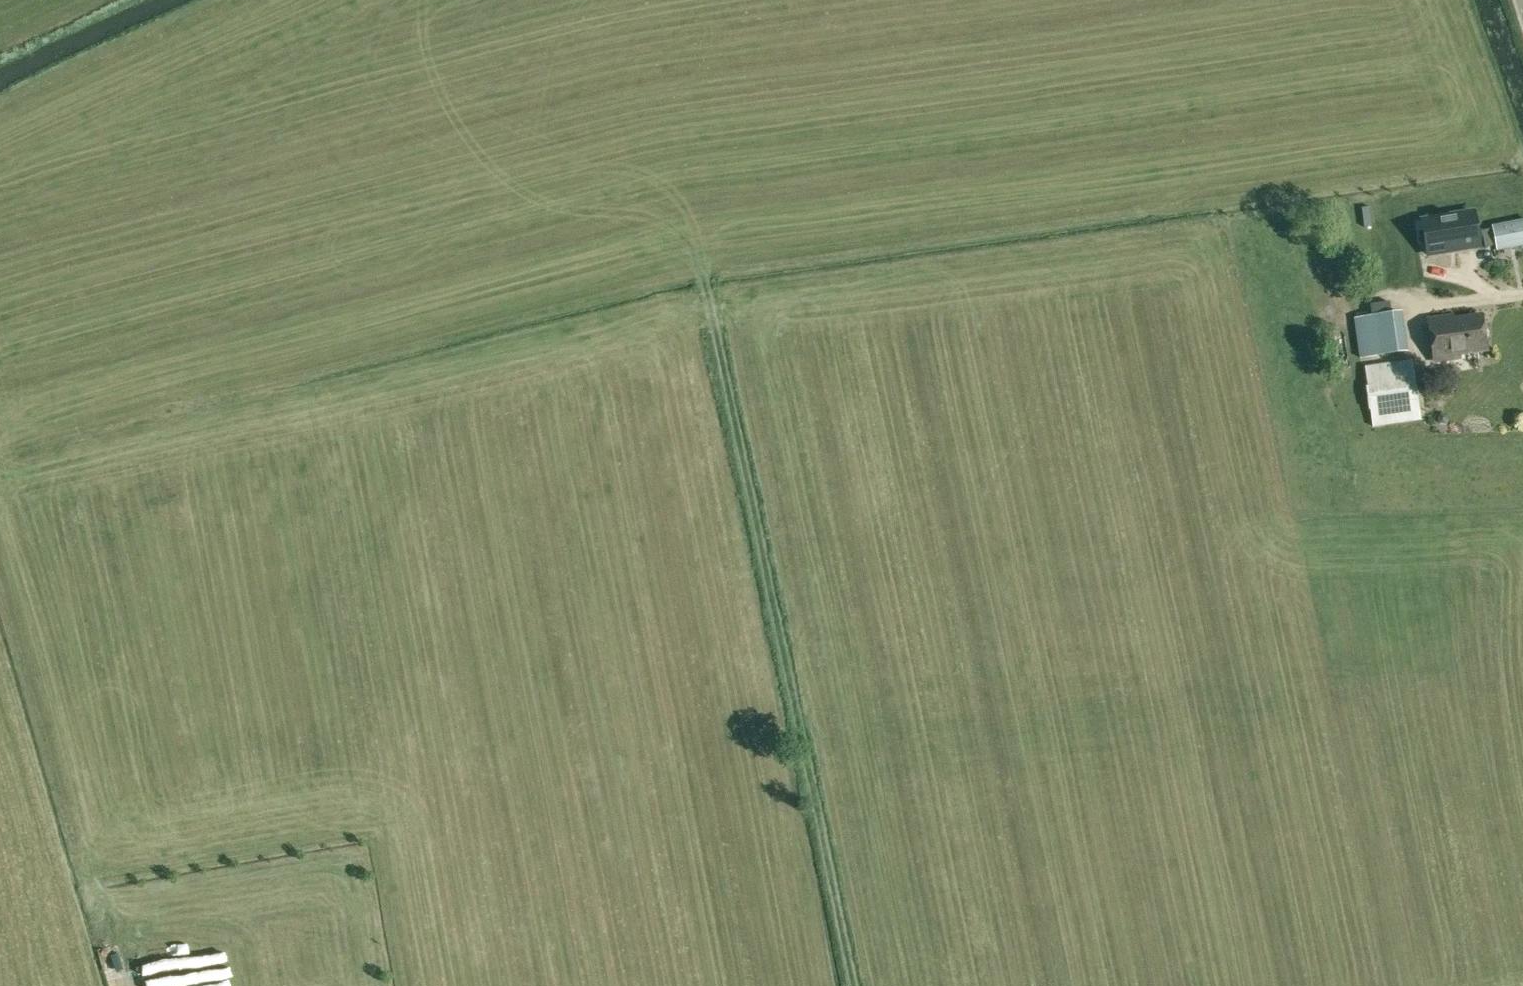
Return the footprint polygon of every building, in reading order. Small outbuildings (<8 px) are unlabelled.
[(1472,212),(1422,220),(1428,255),(1478,247),(1472,212)] [(1522,241),(1522,216),(1477,222),(1480,246),(1522,241)] [(1400,312),(1353,318),(1359,358),(1406,351),(1400,312)] [(1453,319),(1453,315),(1427,320),(1434,361),(1460,357),(1459,353),(1486,349),(1481,315),(1453,319)] [(1411,359),(1364,366),(1372,426),(1420,420),(1411,359)] [(169,960),(144,961),(144,971),(169,970),(169,960)]
